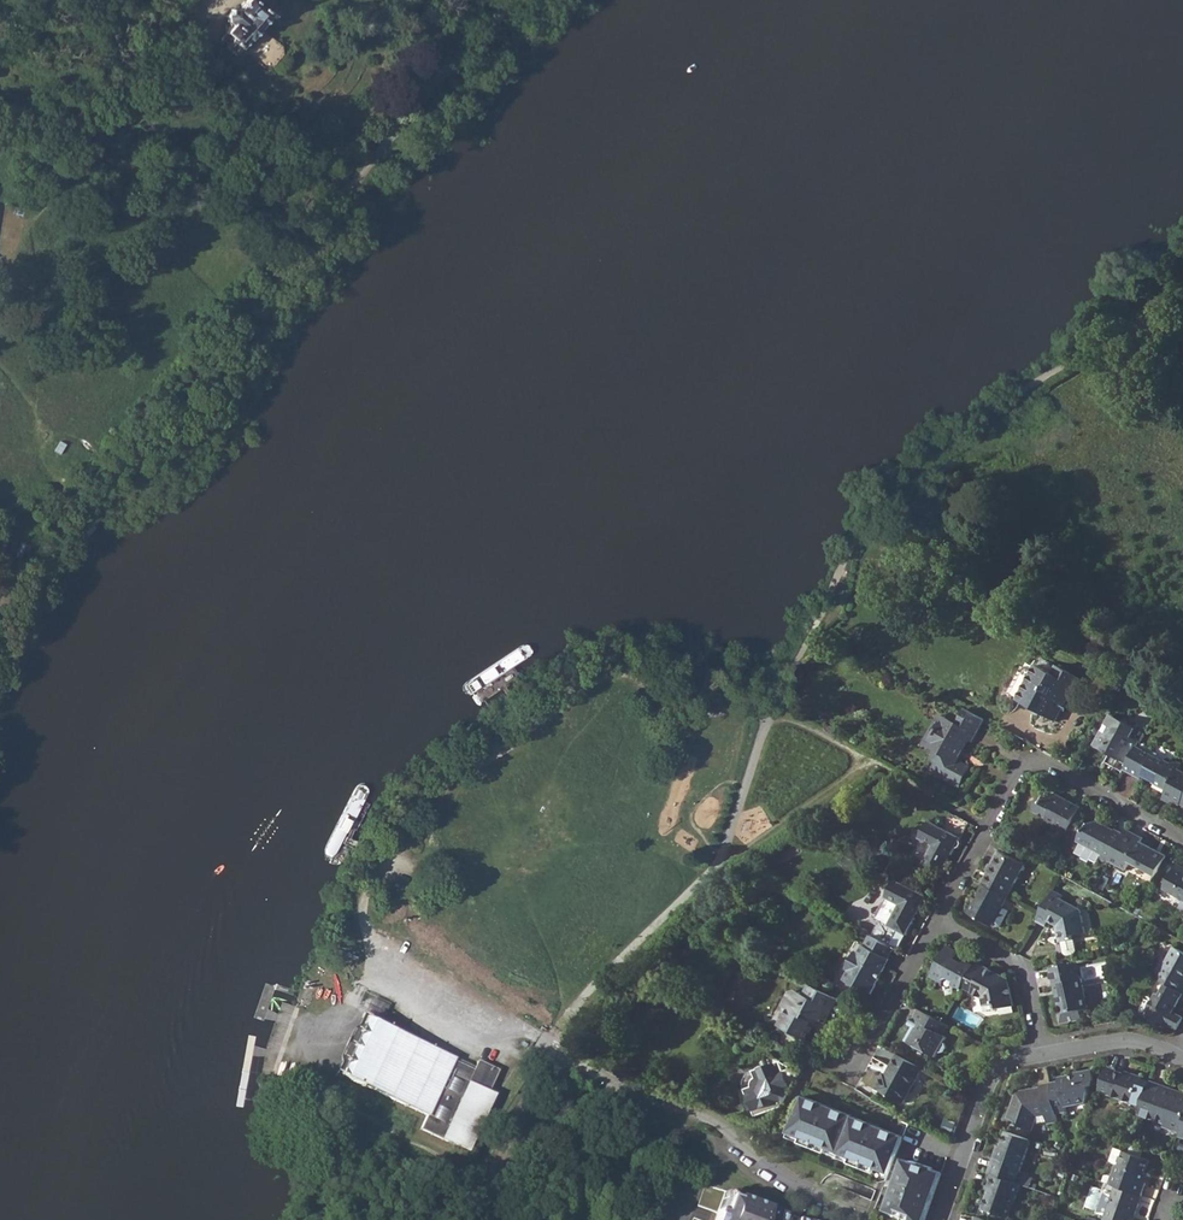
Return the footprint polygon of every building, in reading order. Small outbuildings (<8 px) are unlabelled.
[(198,0),(188,0),(183,17),(191,20),(198,0)] [(242,47),(250,38),(251,38),(271,13),(255,0),(248,0),(241,8),(234,7),(229,13),(230,20),(233,23),(223,37),(230,42),(233,39),(242,47)] [(1019,701),(1057,722),(1081,679),(1059,667),(1055,675),(1039,666),(1019,701)] [(956,762),(968,740),(973,743),(984,721),(967,711),(958,727),(949,722),(947,728),(941,725),(931,744),(936,746),(934,751),(938,754),(933,763),(937,765),(931,774),(958,788),(968,769),(956,762)] [(1112,755),(1130,765),(1139,747),(1142,742),(1134,738),(1138,729),(1113,715),(1095,746),(1107,753),(1110,749),(1114,751),(1112,755)] [(923,746),(934,751),(936,746),(931,744),(941,725),(947,728),(949,722),(939,717),(923,746)] [(1169,792),(1182,770),(1182,768),(1182,766),(1179,763),(1173,764),(1168,761),(1167,763),(1139,747),(1130,765),(1126,771),(1143,781),(1146,777),(1169,792)] [(1130,765),(1112,755),(1107,763),(1125,773),(1126,771),(1130,765)] [(1182,803),(1182,770),(1169,792),(1166,798),(1174,802),(1175,799),(1182,803)] [(1046,823),(1056,828),(1058,825),(1069,832),(1082,808),(1057,794),(1045,800),(1043,804),(1039,802),(1033,812),(1047,820),(1046,823)] [(944,828),(929,820),(920,837),(914,834),(902,856),(941,877),(956,850),(959,849),(962,846),(961,841),(970,823),(953,814),(944,828)] [(923,817),(914,834),(920,837),(929,820),(923,817)] [(1078,842),(1111,859),(1125,835),(1115,830),(1114,833),(1103,828),(1104,826),(1098,823),(1090,825),(1088,824),(1078,842)] [(1067,834),(1069,832),(1058,825),(1056,828),(1067,834)] [(1131,863),(1156,877),(1168,856),(1142,843),(1144,839),(1127,830),(1125,835),(1111,859),(1110,862),(1126,871),(1131,863)] [(986,887),(1008,899),(1026,867),(1002,854),(984,886),(986,887)] [(1180,866),(1166,890),(1182,899),(1182,868),(1180,866)] [(899,882),(890,898),(895,901),(904,885),(899,882)] [(877,921),(891,928),(908,938),(923,910),(928,909),(930,905),(928,898),(904,885),(895,901),(890,898),(877,921)] [(1008,899),(986,887),(969,916),(992,928),(993,925),(1002,909),(1008,899)] [(1059,929),(1062,945),(1075,943),(1075,938),(1087,936),(1082,913),(1062,902),(1064,899),(1054,893),(1037,924),(1047,929),(1049,924),(1059,929)] [(1002,927),(1009,916),(1008,912),(1002,909),(993,925),(998,928),(1002,927)] [(891,928),(882,943),(895,950),(899,953),(908,938),(891,928)] [(890,961),(895,950),(882,943),(872,938),(867,947),(865,946),(860,955),(858,954),(848,971),(851,973),(846,982),(872,995),(888,967),(886,966),(890,961)] [(1176,949),(1158,981),(1158,982),(1182,995),(1182,953),(1176,949)] [(963,991),(975,969),(967,965),(965,967),(957,963),(960,956),(948,950),(931,981),(943,987),(945,984),(949,983),(955,985),(953,989),(962,993),(963,991)] [(963,991),(984,1002),(986,1010),(988,1019),(1000,1017),(999,1013),(1015,1009),(1009,983),(977,966),(975,969),(963,991)] [(1059,1017),(1061,1026),(1083,1022),(1081,1013),(1088,1012),(1083,982),(1080,982),(1077,967),(1051,971),(1054,988),(1059,987),(1060,996),(1058,997),(1062,1016),(1059,1017)] [(1158,982),(1151,995),(1156,998),(1154,1002),(1152,1002),(1145,1018),(1166,1029),(1167,1027),(1176,1032),(1182,1020),(1174,1015),(1182,998),(1182,995),(1158,982)] [(807,1042),(814,1030),(810,1028),(814,1020),(818,1022),(821,1024),(823,1020),(827,1022),(839,1001),(810,986),(804,996),(800,993),(788,998),(782,1008),(790,1012),(788,1017),(786,1015),(779,1027),(789,1032),(787,1035),(796,1040),(797,1037),(807,1042)] [(920,1012),(914,1022),(917,1024),(914,1030),(906,1043),(917,1050),(922,1049),(929,1052),(927,1055),(936,1060),(939,1055),(941,1056),(944,1056),(948,1050),(946,1049),(948,1047),(945,1045),(948,1040),(945,1039),(940,1036),(946,1027),(920,1012)] [(814,1030),(818,1022),(814,1020),(810,1028),(814,1030)] [(951,1029),(946,1027),(940,1036),(945,1039),(951,1029)] [(757,1081),(754,1088),(741,1092),(740,1094),(746,1111),(752,1109),(753,1112),(760,1109),(762,1114),(782,1108),(790,1090),(792,1091),(800,1075),(793,1071),(786,1073),(782,1063),(773,1066),(770,1056),(756,1062),(759,1071),(754,1072),(757,1081)] [(770,1056),(773,1066),(782,1063),(770,1056)] [(877,1090),(904,1104),(924,1069),(899,1056),(888,1077),(885,1075),(877,1090)] [(472,1070),(452,1061),(446,1073),(467,1083),(473,1071),(472,1070)] [(756,1062),(741,1092),(754,1088),(757,1081),(754,1072),(759,1071),(756,1062)] [(1107,1070),(1106,1073),(1123,1078),(1124,1076),(1107,1070)] [(1050,1087),(1055,1115),(1065,1113),(1065,1109),(1085,1106),(1088,1097),(1087,1090),(1091,1090),(1093,1083),(1091,1073),(1074,1076),(1075,1079),(1058,1081),(1059,1085),(1050,1087)] [(1124,1074),(1124,1076),(1123,1078),(1106,1073),(1099,1094),(1132,1106),(1141,1080),(1124,1074)] [(1180,1134),(1182,1126),(1182,1093),(1150,1081),(1139,1114),(1154,1119),(1155,1117),(1166,1121),(1164,1128),(1180,1134)] [(1013,1125),(1029,1131),(1031,1126),(1036,1113),(1044,1111),(1046,1123),(1047,1126),(1057,1124),(1055,1115),(1050,1087),(1039,1088),(1039,1092),(1026,1095),(1022,1092),(1014,1094),(1005,1119),(1014,1122),(1013,1125)] [(802,1140),(828,1150),(840,1155),(856,1118),(805,1096),(789,1134),(802,1140)] [(1031,1126),(1046,1123),(1044,1111),(1036,1113),(1031,1126)] [(852,1160),(878,1171),(890,1176),(906,1139),(856,1118),(840,1155),(852,1160)] [(990,1176),(1016,1185),(1031,1142),(1006,1133),(1001,1148),(996,1161),(993,1160),(987,1175),(990,1176)] [(828,1150),(802,1140),(800,1144),(826,1155),(828,1150)] [(1117,1190),(1142,1199),(1147,1185),(1143,1184),(1150,1164),(1124,1154),(1119,1168),(1116,1167),(1109,1187),(1117,1190)] [(878,1171),(852,1160),(850,1165),(876,1176),(878,1171)] [(904,1160),(884,1212),(898,1217),(900,1212),(915,1218),(914,1219),(926,1219),(944,1175),(904,1160)] [(986,1187),(990,1189),(986,1199),(982,1211),(1005,1219),(1007,1219),(1020,1187),(1016,1185),(990,1176),(986,1187)] [(982,1197),(986,1199),(990,1189),(986,1187),(982,1197)] [(1117,1190),(1113,1200),(1115,1201),(1112,1208),(1111,1207),(1107,1219),(1133,1219),(1134,1217),(1137,1217),(1143,1199),(1142,1199),(1117,1190)] [(722,1192),(712,1219),(782,1219),(784,1217),(772,1213),(773,1210),(762,1206),(722,1192)] [(904,1219),(914,1219),(915,1218),(900,1212),(898,1217),(904,1219)]
